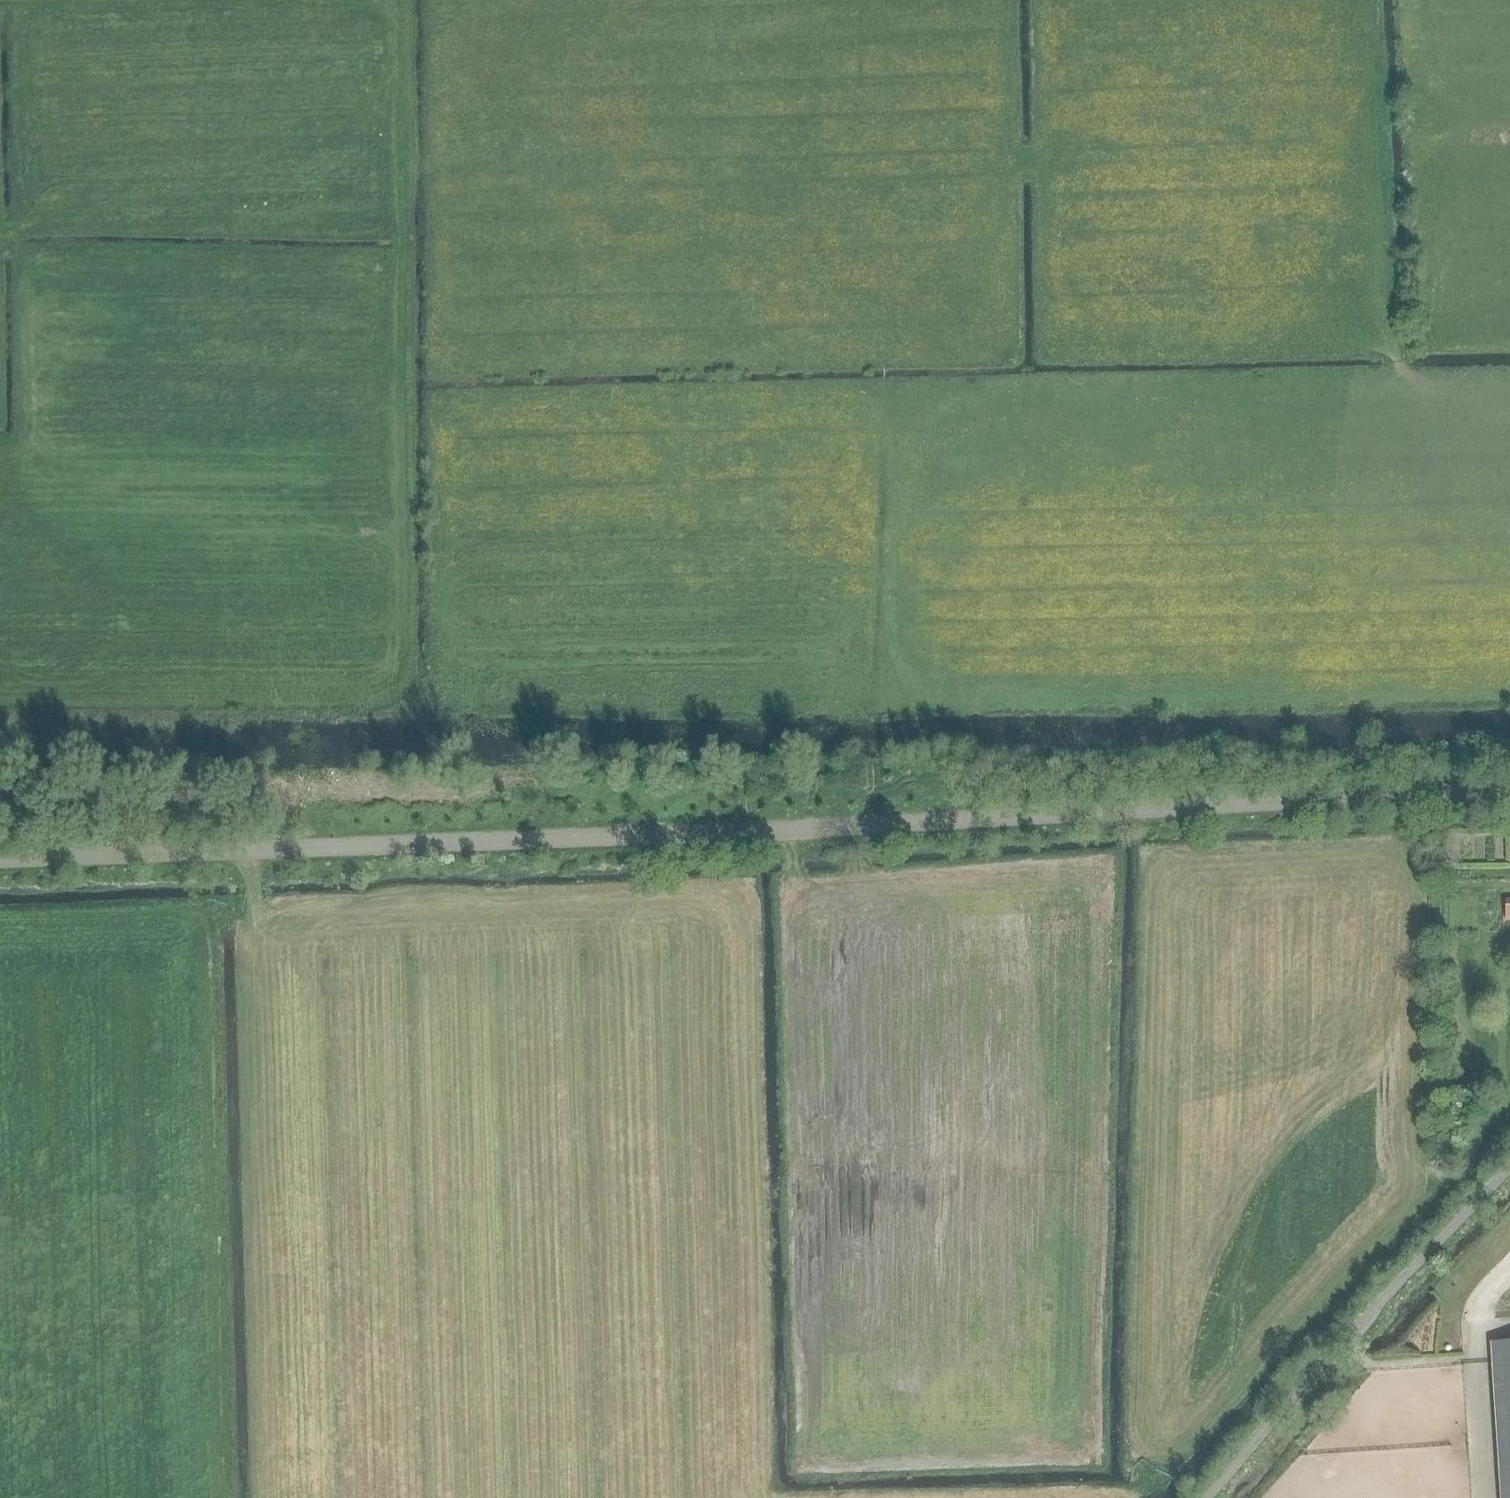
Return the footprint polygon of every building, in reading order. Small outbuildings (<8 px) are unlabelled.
[(1505,1497),(1509,1497),(1509,1342),(1495,1343),(1505,1497)]
